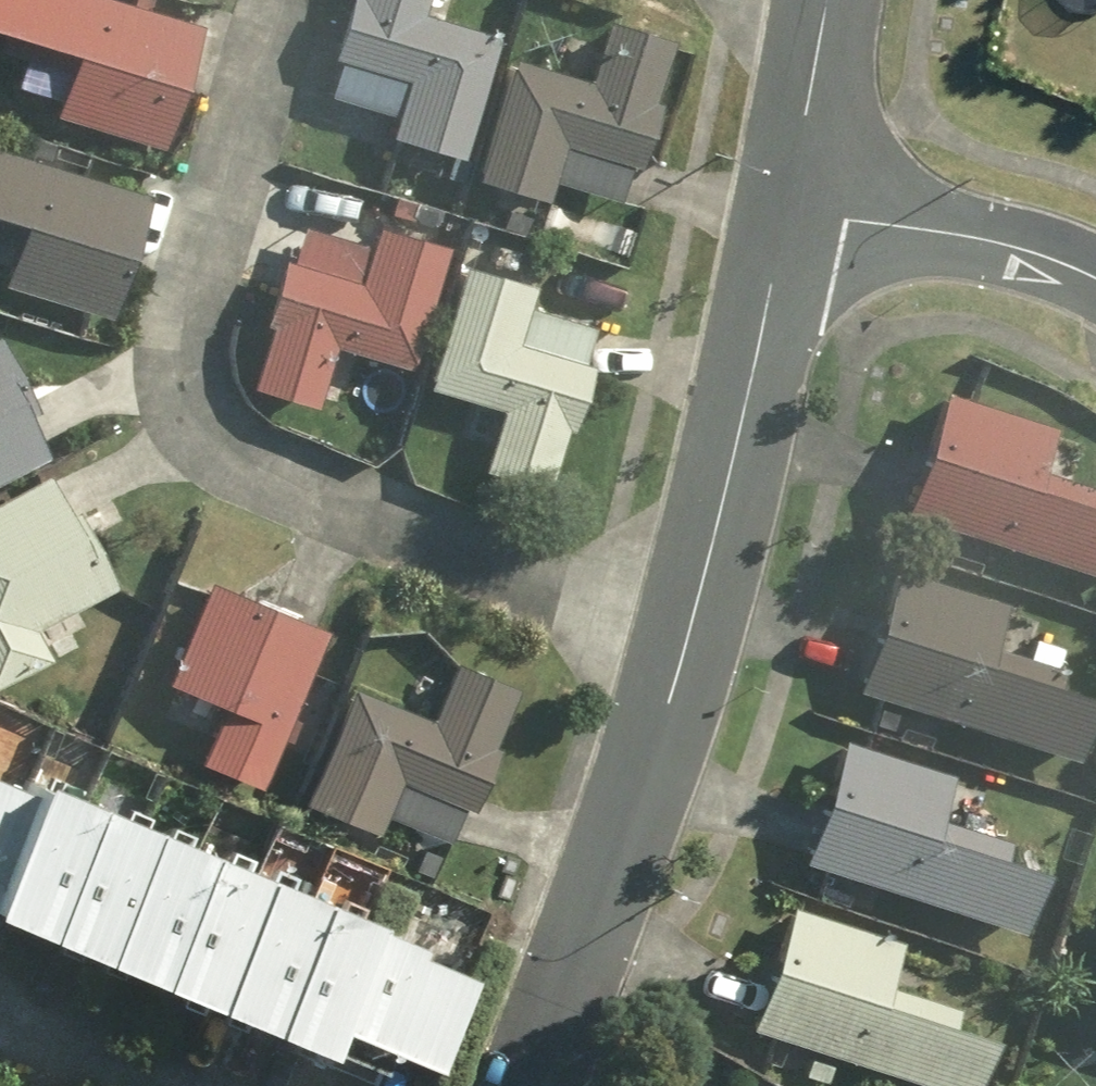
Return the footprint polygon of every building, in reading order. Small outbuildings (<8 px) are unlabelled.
[(165,133),(203,11),(168,0),(0,0),(0,5),(79,30),(57,99),(165,133)] [(465,138),(500,23),(424,0),(346,0),(334,38),(410,61),(393,117),(465,138)] [(478,162),(550,184),(568,130),(641,150),(662,85),(653,83),(672,24),(609,3),(591,64),(515,42),(478,162)] [(111,301),(151,177),(0,129),(0,188),(25,196),(3,265),(111,301)] [(393,200),(413,205),(416,192),(396,187),(393,200)] [(508,215),(526,221),(531,206),(513,200),(508,215)] [(254,371),(320,389),(337,329),(414,351),(448,231),(379,210),(364,265),(284,241),(265,308),(271,310),(254,371)] [(488,453),(551,472),(569,411),(577,413),(596,349),(520,327),(536,270),(464,249),(429,370),(505,393),(488,453)] [(47,441),(23,397),(35,391),(0,325),(0,465),(47,441)] [(1095,555),(1095,473),(1040,455),(1055,412),(949,378),(910,494),(1095,555)] [(51,642),(36,615),(117,572),(77,496),(70,499),(49,459),(0,485),(0,669),(51,642)] [(924,543),(942,548),(949,522),(931,517),(924,543)] [(1082,743),(1095,702),(1095,686),(1058,674),(1065,655),(992,631),(1006,589),(900,555),(863,674),(1082,743)] [(205,743),(266,766),(327,611),(210,566),(170,668),(225,690),(205,743)] [(380,817),(403,762),(476,793),(502,729),(496,727),(518,671),(457,646),(434,703),(351,670),(305,785),(380,817)] [(877,711),(895,716),(899,698),(881,693),(877,711)] [(809,847),(1026,916),(1045,859),(1004,845),(1011,824),(940,802),(954,757),(848,723),(809,847)] [(30,756),(0,743),(0,828),(30,756)] [(89,771),(34,748),(30,756),(0,828),(0,893),(22,902),(33,877),(45,882),(89,771)] [(88,932),(146,795),(89,771),(45,882),(59,888),(48,914),(88,932)] [(156,929),(202,818),(146,795),(88,932),(127,949),(139,922),(156,929)] [(260,842),(202,818),(156,929),(173,937),(161,964),(199,982),(260,842)] [(418,861),(432,866),(441,847),(426,840),(418,861)] [(269,977),(317,867),(260,842),(199,982),(244,1001),(257,972),(269,977)] [(822,885),(839,889),(843,871),(828,866),(822,885)] [(317,867),(269,977),(286,984),(274,1016),(312,1033),(373,891),(317,867)] [(424,912),(373,891),(312,1033),(372,1059),(391,1015),(435,1032),(472,942),(421,920),(424,912)] [(756,1013),(975,1083),(993,1027),(953,1013),(960,992),(888,970),(903,925),(794,891),(756,1013)] [(813,1044),(808,1064),(828,1070),(835,1051),(813,1044)]
